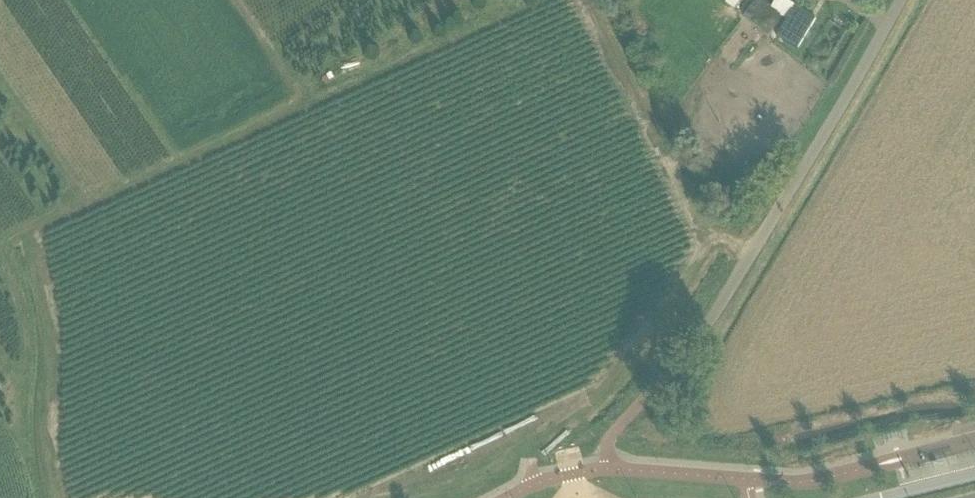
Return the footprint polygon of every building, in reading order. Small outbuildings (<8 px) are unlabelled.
[(725,5),(734,11),(742,0),(729,0),(725,5)] [(784,18),(766,5),(760,0),(757,0),(744,17),(753,24),(769,37),(784,18)] [(796,7),(777,37),(798,50),(816,19),(796,7)]
